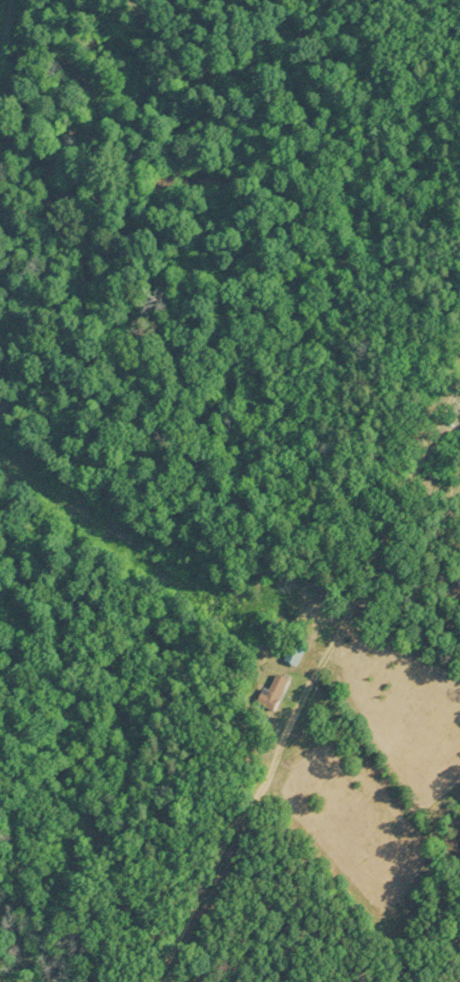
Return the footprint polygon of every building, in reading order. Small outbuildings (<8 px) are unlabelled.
[(296,666),(304,649),(292,643),(283,660),(296,666)]
